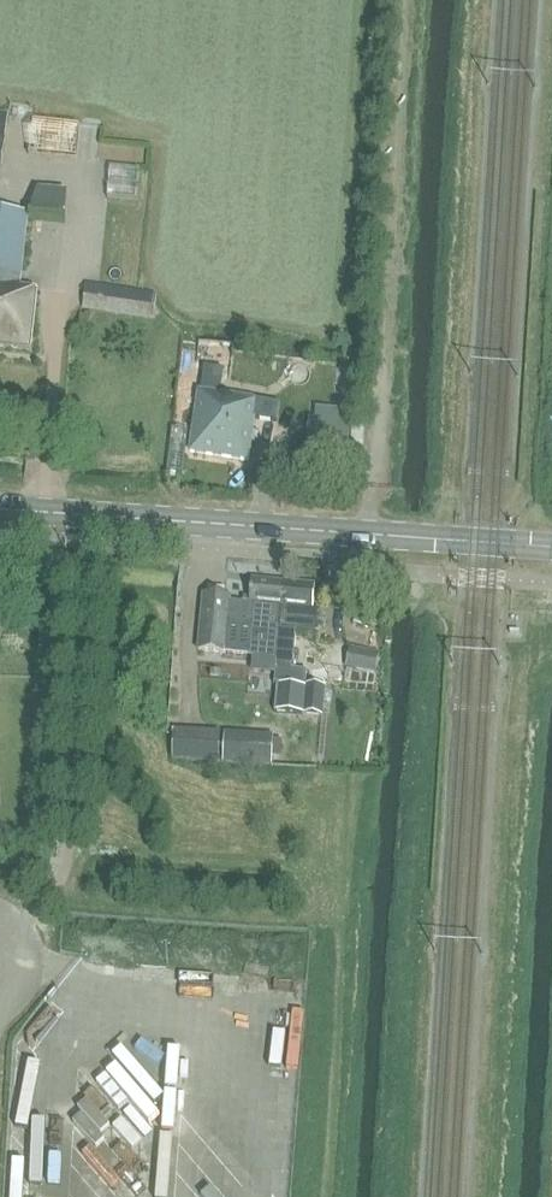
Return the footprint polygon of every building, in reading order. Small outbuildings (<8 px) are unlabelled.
[(80,128),(32,121),(28,156),(75,163),(76,161),(79,136),(80,128)] [(139,172),(110,169),(106,200),(136,203),(139,172)] [(37,192),(29,214),(65,218),(68,195),(37,192)] [(29,214),(0,211),(0,347),(31,351),(37,290),(20,288),(23,261),(29,214)] [(117,290),(87,285),(85,285),(81,306),(153,317),(156,296),(117,290)] [(205,370),(201,393),(221,396),(225,373),(205,370)] [(198,392),(190,453),(246,462),(253,419),(250,419),(252,401),(221,396),(201,393),(198,392)] [(252,401),(250,419),(253,419),(275,422),(277,405),(252,401)] [(308,419),(305,467),(347,470),(351,411),(315,409),(315,419),(308,419)] [(227,652),(227,658),(247,660),(277,662),(280,628),(284,582),(253,579),(251,605),(230,603),(229,624),(227,652)] [(316,585),(284,582),(280,628),(318,632),(319,612),(313,611),(316,585)] [(230,597),(203,596),(200,651),(227,652),(229,624),(230,603),(230,597)] [(346,669),(374,676),(379,657),(350,650),(346,669)] [(274,712),(302,714),(305,684),(288,683),(277,682),(274,712)] [(305,684),(302,714),(323,716),(326,686),(305,684)] [(172,759),(218,762),(219,738),(173,735),(172,759)] [(219,738),(218,762),(270,765),(271,741),(219,738)]
